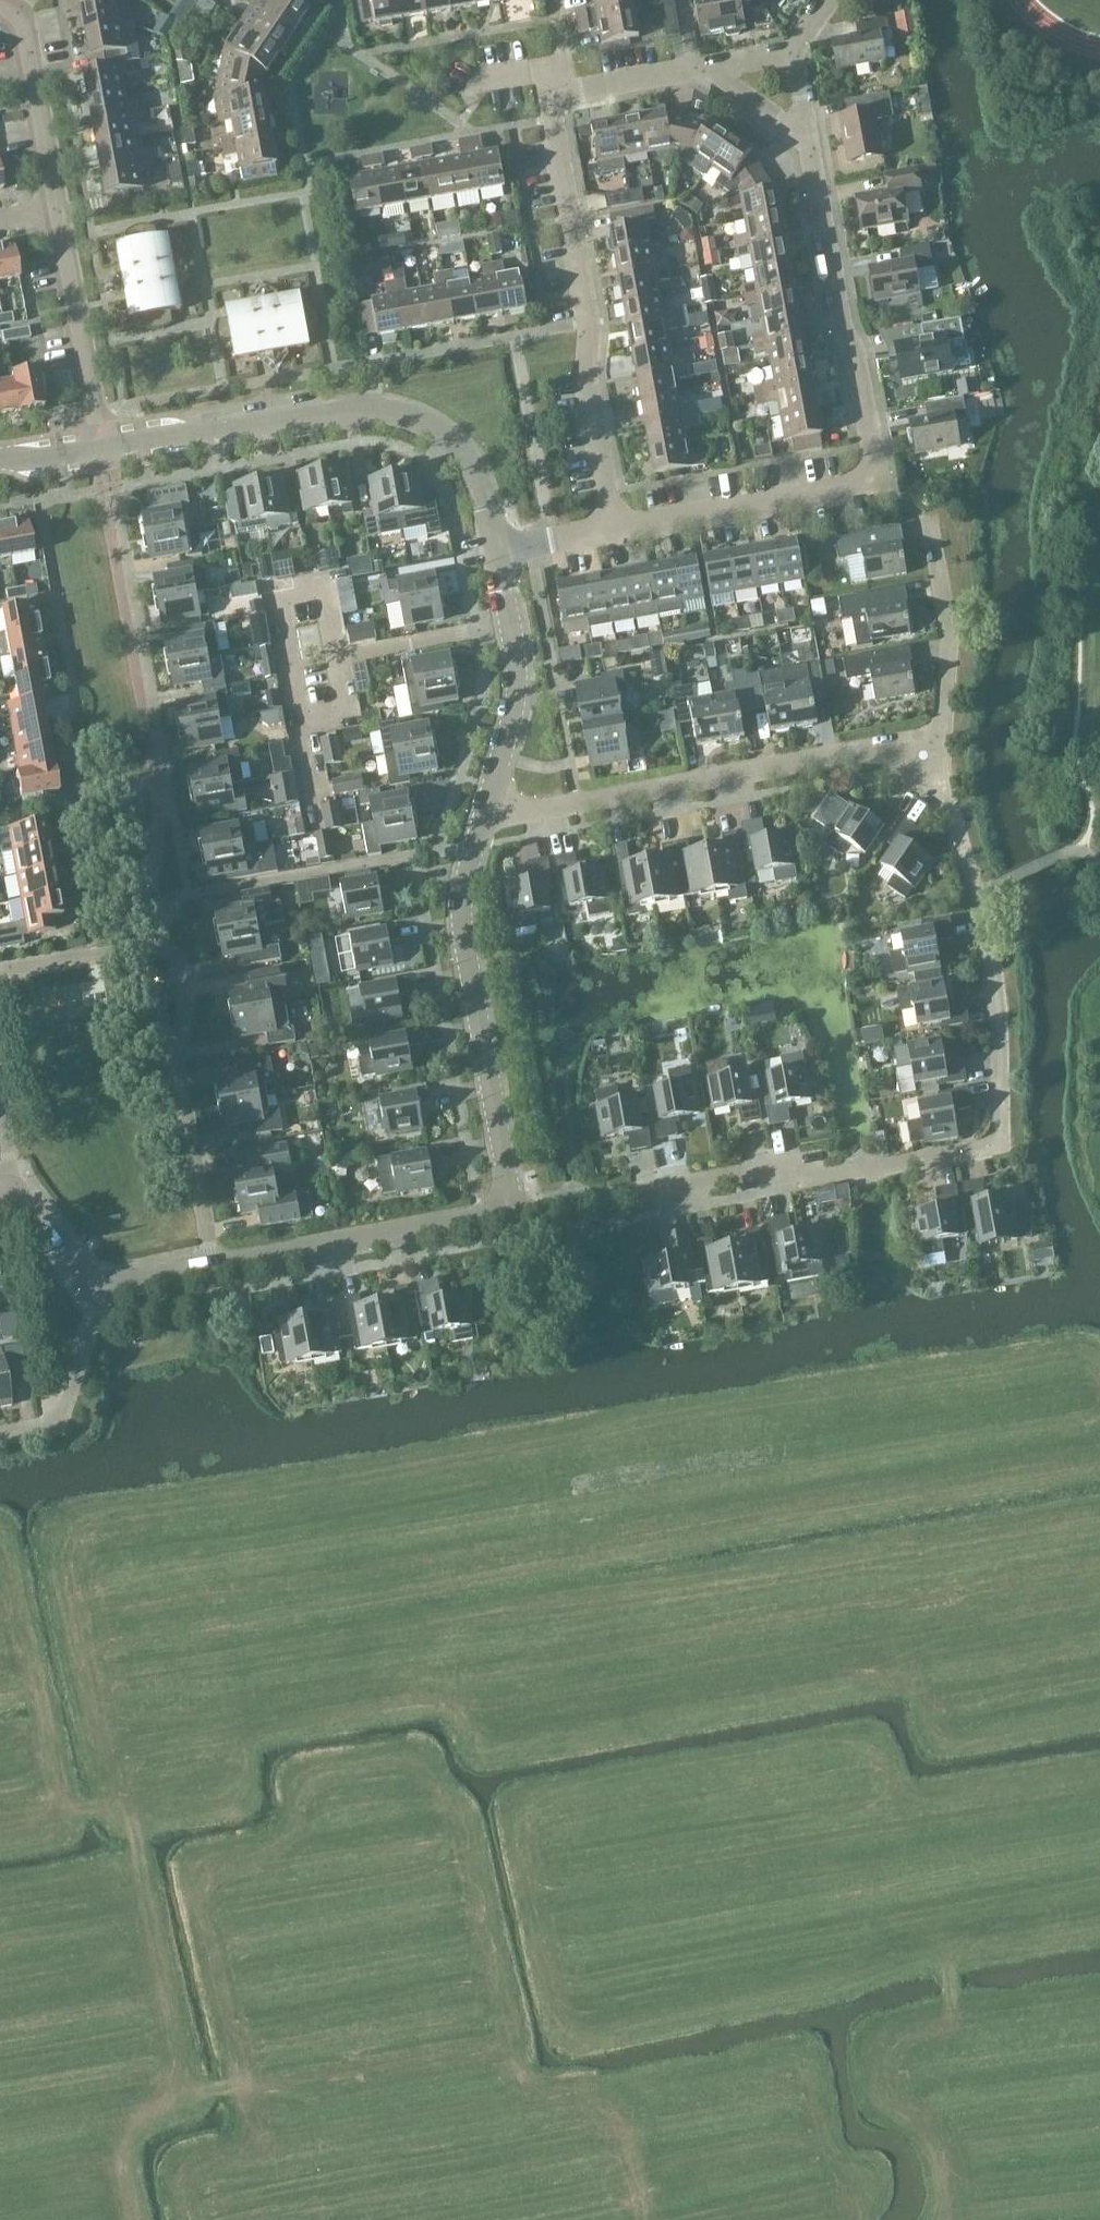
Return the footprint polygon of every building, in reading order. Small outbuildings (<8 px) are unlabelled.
[(86,32),(133,23),(128,0),(85,0),(84,6),(81,6),(86,32)] [(210,15),(216,6),(208,0),(200,0),(197,4),(193,10),(210,15)] [(253,2),(296,31),(301,24),(305,26),(312,15),(309,12),(310,10),(296,0),(254,0),(253,2)] [(361,23),(375,21),(376,23),(379,23),(380,27),(392,25),(392,20),(401,19),(398,0),(357,0),(361,23)] [(426,15),(423,0),(398,0),(401,19),(426,15)] [(426,15),(450,10),(449,0),(423,0),(426,15)] [(450,10),(475,6),(474,0),(449,0),(450,10)] [(632,0),(594,0),(596,8),(576,12),(578,23),(635,13),(632,0)] [(724,34),(717,0),(694,0),(701,38),(724,34)] [(724,34),(726,33),(726,36),(729,37),(739,35),(741,33),(740,31),(746,30),(743,13),(764,9),(759,0),(717,0),(724,34)] [(764,9),(770,0),(759,0),(764,9)] [(282,52),(296,31),(253,2),(239,23),(282,52)] [(675,5),(662,8),(661,8),(667,39),(681,36),(675,5)] [(187,19),(176,11),(171,19),(182,26),(187,19)] [(635,13),(578,23),(580,34),(600,31),(603,45),(639,38),(635,13)] [(889,19),(892,49),(913,47),(910,17),(889,19)] [(883,48),(892,46),(887,19),(856,24),(858,38),(832,43),(838,71),(886,63),(883,48)] [(119,52),(120,65),(139,61),(140,61),(133,23),(86,32),(90,57),(119,52)] [(267,73),(282,52),(239,23),(224,44),(225,45),(219,71),(263,81),(264,71),(267,73)] [(178,60),(178,63),(191,65),(187,43),(175,46),(178,60)] [(120,66),(120,65),(119,52),(90,57),(92,70),(93,71),(120,66)] [(84,71),(88,97),(125,90),(122,76),(141,73),(139,61),(120,65),(120,66),(93,71),(92,70),(84,71)] [(178,63),(182,85),(194,83),(191,65),(178,63)] [(261,90),(263,81),(219,71),(214,98),(213,98),(218,124),(233,121),(269,115),(269,112),(273,112),(270,98),(266,99),(264,89),(261,90)] [(93,121),(142,112),(150,111),(148,101),(128,104),(125,90),(88,97),(93,121)] [(846,116),(842,117),(850,163),(881,158),(875,121),(894,118),(890,93),(856,100),(843,102),(846,116)] [(694,94),(688,120),(679,159),(705,177),(711,168),(732,137),(705,118),(708,103),(694,94)] [(93,121),(97,146),(134,139),(131,125),(156,121),(154,110),(150,111),(142,112),(93,121)] [(666,113),(641,118),(648,154),(658,152),(659,162),(679,159),(688,120),(667,116),(666,113)] [(222,138),(224,148),(273,139),(269,115),(233,121),(235,135),(222,138)] [(641,118),(617,122),(623,159),(648,154),(641,118)] [(626,171),(623,159),(617,122),(592,127),(592,128),(578,130),(580,138),(593,135),(600,176),(626,171)] [(192,129),(179,132),(182,148),(195,145),(192,129)] [(730,193),(739,187),(763,172),(751,154),(753,151),(732,137),(711,168),(722,175),(716,183),(730,193)] [(470,140),(480,192),(505,188),(499,151),(484,154),(481,138),(470,140)] [(136,153),(134,139),(97,146),(102,170),(151,161),(164,159),(162,149),(136,153)] [(278,165),(273,139),(224,148),(226,158),(239,156),(244,184),(278,178),(276,165),(278,165)] [(462,158),(449,160),(455,197),(480,192),(470,140),(459,142),(462,158)] [(432,147),(421,149),(423,159),(434,157),(432,147)] [(423,159),(421,149),(410,151),(412,161),(423,159)] [(372,158),(374,168),(385,166),(383,156),(372,158)] [(363,170),(374,168),(372,158),(361,160),(363,170)] [(449,160),(424,165),(431,201),(455,197),(449,160)] [(153,172),(151,161),(102,170),(106,196),(143,189),(140,174),(153,172)] [(180,165),(167,167),(170,184),(183,181),(180,165)] [(406,206),(431,201),(424,165),(399,169),(406,206)] [(921,191),(919,176),(937,173),(936,167),(886,176),(889,192),(857,198),(863,231),(908,223),(903,195),(921,191)] [(399,169),(375,174),(382,210),(406,206),(399,169)] [(741,196),(745,221),(782,215),(777,190),(775,190),(763,172),(739,187),(744,196),(741,196)] [(356,215),(382,210),(375,174),(349,178),(356,215)] [(630,192),(633,205),(644,203),(642,190),(630,192)] [(607,210),(633,205),(630,192),(605,196),(607,210)] [(615,253),(615,255),(651,248),(652,248),(660,247),(656,222),(654,208),(610,216),(612,229),(610,230),(612,239),(610,240),(608,242),(610,252),(613,254),(615,253)] [(735,238),(737,248),(786,239),(782,215),(745,221),(748,236),(735,238)] [(155,331),(159,330),(161,330),(174,324),(173,323),(171,313),(182,311),(169,237),(158,239),(156,229),(156,228),(145,226),(135,228),(126,234),(126,235),(128,245),(117,247),(131,320),(142,318),(144,328),(143,329),(155,331)] [(752,256),(754,270),(791,264),(786,239),(737,248),(739,259),(752,256)] [(901,251),(903,264),(870,270),(876,301),(919,293),(916,272),(934,269),(929,246),(901,251)] [(19,278),(14,247),(0,250),(0,249),(0,282),(19,278)] [(651,248),(615,255),(619,279),(669,270),(667,259),(654,262),(652,248),(651,248)] [(492,258),(493,265),(502,314),(527,310),(521,273),(506,276),(502,257),(492,258)] [(744,287),(746,297),(795,288),(791,264),(754,270),(757,284),(744,287)] [(485,279),(471,282),(478,319),(502,314),(493,265),(483,267),(485,279)] [(677,268),(669,270),(619,279),(624,304),(660,297),(658,282),(679,279),(677,268)] [(454,272),(444,274),(453,323),(478,319),(471,282),(457,285),(454,272)] [(429,328),(453,323),(444,274),(434,275),(436,288),(422,291),(429,328)] [(705,305),(718,303),(713,278),(700,280),(705,305)] [(405,281),(395,283),(404,332),(429,328),(422,291),(408,294),(405,281)] [(379,337),(404,332),(395,283),(385,284),(387,297),(359,302),(365,337),(378,335),(379,337)] [(760,305),(763,319),(800,313),(795,288),(746,297),(748,307),(760,305)] [(300,295),(264,302),(227,309),(229,320),(219,321),(218,321),(216,333),(217,339),(223,352),(224,351),(234,349),(236,360),(310,347),(308,336),(318,334),(319,335),(321,323),(319,314),(313,304),(312,304),(302,306),(300,295)] [(624,304),(628,328),(687,317),(685,307),(663,311),(660,297),(624,304)] [(804,337),(800,313),(763,319),(766,333),(753,336),(755,346),(804,337)] [(12,314),(2,316),(4,326),(13,324),(12,314)] [(687,317),(628,328),(633,352),(669,346),(667,331),(688,328),(687,317)] [(960,320),(879,335),(892,360),(898,358),(902,381),(952,372),(947,344),(964,341),(960,320)] [(30,338),(28,328),(19,330),(21,340),(30,338)] [(12,342),(21,340),(19,330),(10,331),(12,342)] [(10,331),(1,333),(3,343),(12,342),(10,331)] [(806,347),(804,337),(755,346),(757,356),(769,354),(772,368),(809,361),(809,360),(811,360),(813,357),(811,349),(808,347),(806,347)] [(672,360),(669,346),(633,352),(637,377),(695,366),(694,356),(672,360)] [(754,386),(756,396),(813,386),(811,376),(814,376),(816,373),(814,365),(811,363),(809,363),(809,361),(772,368),(775,382),(754,386)] [(637,377),(641,401),(678,395),(675,380),(697,377),(695,366),(637,377)] [(19,411),(18,411),(19,412),(43,408),(36,369),(12,374),(13,380),(14,380),(19,411)] [(13,380),(0,382),(0,414),(18,411),(19,411),(14,380),(13,380)] [(718,397),(715,382),(689,387),(692,402),(718,397)] [(778,403),(781,417),(818,410),(813,386),(756,396),(758,407),(778,403)] [(641,401),(646,426),(695,417),(694,407),(681,409),(678,395),(641,401)] [(955,423),(967,421),(963,398),(934,404),(936,417),(910,422),(916,455),(960,447),(955,423)] [(822,436),(818,410),(781,417),(786,442),(792,441),(794,454),(823,449),(820,436),(822,436)] [(695,417),(646,426),(650,450),(687,444),(684,429),(697,427),(695,417)] [(777,418),(734,419),(735,440),(750,439),(750,447),(778,446),(777,418)] [(689,458),(687,444),(650,450),(655,475),(704,466),(702,455),(689,458)] [(345,467),(322,471),(329,509),(342,506),(344,516),(354,514),(345,467)] [(316,511),(329,509),(322,471),(299,475),(308,522),(318,521),(316,511)] [(433,499),(422,501),(416,472),(393,477),(403,531),(426,527),(428,536),(441,533),(433,491),(431,491),(433,499)] [(403,531),(393,477),(370,481),(375,511),(363,513),(368,539),(388,535),(388,534),(403,531)] [(282,478),(259,483),(267,530),(269,530),(271,532),(278,531),(280,528),(298,524),(293,493),(285,494),(282,478)] [(237,536),(267,530),(259,483),(236,487),(240,514),(227,515),(228,522),(235,526),(237,536)] [(143,515),(147,538),(185,531),(185,532),(195,530),(187,486),(148,493),(152,513),(143,515)] [(3,524),(9,557),(34,553),(27,519),(3,524)] [(3,524),(0,525),(0,559),(9,557),(3,524)] [(867,581),(907,574),(901,543),(895,544),(893,529),(835,539),(839,561),(863,557),(867,581)] [(185,531),(147,538),(152,563),(188,556),(189,560),(203,557),(198,530),(195,530),(185,532),(185,531)] [(798,542),(774,547),(781,585),(805,581),(798,542)] [(774,547),(751,551),(758,589),(781,585),(774,547)] [(735,594),(758,589),(751,551),(728,555),(735,594)] [(276,579),(272,555),(258,558),(263,582),(276,579)] [(711,598),(735,594),(728,555),(704,559),(711,598)] [(154,578),(158,601),(196,594),(209,592),(203,560),(180,564),(182,573),(154,578)] [(697,561),(674,565),(680,604),(704,599),(697,561)] [(680,604),(674,565),(650,569),(657,608),(659,617),(682,612),(680,604)] [(659,617),(657,608),(650,569),(627,573),(636,621),(659,617)] [(627,573),(604,578),(613,625),(636,621),(627,573)] [(399,591),(402,604),(439,597),(435,574),(388,583),(390,593),(399,591)] [(590,630),(613,625),(604,578),(581,582),(590,630)] [(590,630),(581,582),(557,586),(564,625),(565,631),(567,633),(569,635),(572,635),(590,631),(590,630)] [(231,589),(233,601),(258,596),(256,584),(231,589)] [(27,587),(29,597),(37,595),(35,585),(27,587)] [(19,599),(29,597),(27,587),(17,589),(19,599)] [(7,601),(19,599),(17,589),(5,591),(7,601)] [(843,621),(852,620),(857,649),(873,646),(872,641),(911,634),(905,603),(900,604),(897,589),(839,599),(843,621)] [(196,594),(158,601),(163,624),(210,616),(208,605),(199,607),(196,594)] [(444,621),(439,597),(402,604),(406,627),(444,621)] [(5,633),(39,626),(34,602),(1,609),(5,633)] [(794,609),(786,611),(788,624),(797,622),(794,609)] [(788,624),(786,611),(777,612),(779,625),(788,624)] [(748,618),(739,619),(742,632),(750,631),(748,618)] [(742,632),(739,619),(731,621),(733,634),(742,632)] [(166,642),(170,665),(219,656),(214,624),(174,631),(176,640),(166,642)] [(367,625),(346,629),(349,646),(370,643),(367,625)] [(39,626),(5,633),(10,656),(43,649),(39,626)] [(708,626),(662,635),(665,647),(710,639),(708,626)] [(640,638),(642,650),(649,649),(647,636),(640,638)] [(618,655),(642,650),(640,638),(630,639),(630,641),(616,644),(618,655)] [(703,668),(720,668),(720,650),(737,650),(737,640),(703,641),(703,668)] [(594,646),(596,659),(604,657),(601,645),(594,646)] [(586,661),(596,659),(594,646),(584,648),(586,661)] [(10,656),(14,679),(47,673),(43,649),(10,656)] [(875,702),(915,695),(910,663),(904,665),(901,649),(843,660),(847,682),(871,677),(875,702)] [(403,664),(407,687),(454,678),(450,655),(403,664)] [(223,679),(219,656),(170,665),(174,688),(202,683),(203,691),(225,687),(223,679)] [(370,661),(353,664),(355,676),(372,672),(370,661)] [(820,663),(783,670),(794,729),(818,725),(813,695),(825,693),(820,663)] [(783,670),(747,676),(752,706),(765,704),(770,733),(794,729),(783,670)] [(727,695),(713,697),(721,742),(745,738),(740,709),(752,706),(747,676),(746,671),(732,674),(733,683),(725,685),(727,695)] [(259,708),(276,706),(271,672),(254,675),(259,708)] [(40,699),(52,697),(47,673),(14,679),(18,702),(40,697),(40,699)] [(458,701),(454,678),(407,687),(413,718),(441,713),(439,705),(458,701)] [(575,685),(583,727),(623,719),(615,678),(575,685)] [(248,683),(240,685),(225,687),(203,691),(205,700),(177,705),(182,728),(231,719),(227,700),(250,696),(248,683)] [(697,747),(721,742),(713,697),(699,700),(696,686),(673,690),(679,720),(692,717),(697,747)] [(11,727),(44,720),(40,699),(40,697),(18,702),(6,704),(11,727)] [(262,712),(260,713),(262,724),(267,727),(284,724),(281,709),(262,712)] [(363,727),(391,723),(388,710),(361,715),(363,727)] [(235,742),(231,719),(182,728),(186,751),(235,742)] [(630,761),(623,719),(583,727),(590,768),(630,761)] [(11,727),(15,750),(48,744),(44,720),(11,727)] [(399,721),(391,723),(379,725),(385,756),(433,747),(429,724),(401,729),(399,721)] [(326,766),(341,763),(337,737),(321,740),(326,766)] [(53,767),(48,744),(15,750),(19,773),(53,767)] [(438,771),(433,747),(385,756),(390,788),(411,784),(409,776),(438,771)] [(189,768),(193,791),(231,784),(231,785),(244,782),(238,750),(215,755),(217,763),(189,768)] [(19,773),(15,774),(20,799),(59,792),(54,767),(53,767),(19,773)] [(294,775),(270,779),(275,807),(300,803),(294,775)] [(336,796),(363,791),(360,777),(333,782),(336,796)] [(234,798),(231,785),(231,784),(193,791),(198,815),(235,808),(234,798)] [(371,805),(375,824),(412,817),(408,794),(381,799),(379,790),(360,793),(363,807),(371,805)] [(245,796),(234,798),(235,808),(247,806),(245,796)] [(833,796),(816,821),(833,832),(833,833),(834,833),(833,834),(826,845),(843,857),(851,845),(865,855),(878,837),(882,840),(900,817),(884,807),(874,821),(852,806),(850,808),(833,796)] [(338,803),(321,806),(326,832),(343,829),(338,803)] [(417,840),(412,817),(375,824),(363,826),(368,857),(382,855),(380,847),(417,840)] [(303,820),(286,823),(289,838),(306,835),(303,820)] [(11,853),(49,845),(44,821),(0,830),(0,851),(1,855),(11,853)] [(201,832),(205,855),(257,845),(252,822),(201,832)] [(795,867),(797,866),(792,835),(765,839),(763,822),(744,826),(748,852),(753,852),(757,873),(774,870),(776,883),(797,880),(795,867)] [(915,890),(935,863),(912,847),(922,833),(907,822),(890,845),(894,848),(881,866),(896,876),(888,888),(905,899),(913,888),(915,890)] [(329,832),(315,835),(320,861),(321,861),(321,865),(334,863),(333,859),(334,858),(329,832)] [(726,848),(709,851),(716,894),(728,892),(730,903),(748,900),(738,836),(724,838),(726,848)] [(205,855),(209,878),(230,874),(231,881),(277,873),(272,843),(257,845),(205,855)] [(690,844),(677,846),(685,899),(716,894),(709,851),(692,853),(690,844)] [(49,845),(11,853),(16,876),(53,868),(49,845)] [(642,906),(655,904),(648,861),(630,863),(627,846),(613,848),(616,866),(626,918),(643,915),(642,906)] [(665,858),(648,861),(655,904),(685,899),(677,846),(663,848),(665,858)] [(605,868),(587,871),(585,863),(576,865),(574,856),(556,859),(561,886),(566,885),(570,907),(587,904),(590,917),(610,914),(608,900),(610,900),(605,868)] [(547,888),(552,888),(547,860),(529,864),(532,881),(505,886),(511,918),(513,917),(516,931),(536,927),(534,914),(551,911),(547,888)] [(58,892),(53,868),(16,876),(20,899),(58,892)] [(380,890),(390,888),(388,875),(377,877),(377,876),(341,883),(347,919),(384,913),(380,890)] [(311,881),(297,884),(301,905),(314,903),(313,895),(311,881)] [(220,935),(264,926),(273,925),(268,903),(271,903),(269,889),(241,893),(244,906),(215,912),(220,935)] [(58,892),(20,899),(25,922),(0,927),(0,950),(20,946),(18,937),(55,930),(53,917),(62,915),(58,892)] [(913,974),(914,980),(941,975),(940,969),(936,942),(953,939),(949,921),(922,925),(923,931),(901,935),(904,952),(891,954),(895,975),(908,972),(908,975),(913,974)] [(269,948),(264,926),(220,935),(224,958),(252,953),(255,966),(282,961),(279,946),(269,948)] [(389,942),(400,940),(398,928),(387,930),(387,929),(350,935),(357,972),(393,965),(389,942)] [(321,937),(310,939),(318,985),(329,983),(321,937)] [(230,990),(235,1015),(285,1006),(283,996),(288,995),(283,970),(244,976),(246,988),(230,990)] [(942,981),(941,975),(914,980),(916,986),(910,987),(911,989),(898,992),(901,1012),(915,1010),(918,1027),(940,1023),(941,1028),(968,1023),(965,1005),(948,1008),(943,981),(942,981)] [(360,988),(360,991),(347,993),(353,1023),(366,1021),(367,1024),(403,1017),(399,995),(410,993),(407,980),(396,982),(396,981),(360,988)] [(211,984),(210,1006),(225,1006),(226,985),(211,984)] [(289,1028),(285,1006),(235,1015),(239,1038),(267,1033),(269,1046),(296,1041),(294,1027),(289,1028)] [(408,1047),(419,1045),(417,1032),(406,1034),(406,1033),(369,1040),(373,1057),(359,1060),(362,1078),(376,1075),(376,1076),(413,1070),(408,1047)] [(939,1086),(966,1081),(962,1063),(945,1066),(940,1039),(908,1045),(908,1048),(895,1050),(899,1070),(912,1068),(915,1085),(938,1081),(939,1086)] [(771,1097),(766,1098),(771,1125),(789,1122),(786,1105),(813,1100),(807,1068),(805,1068),(802,1055),(782,1059),(784,1072),(767,1075),(771,1097)] [(218,1081),(222,1104),(267,1096),(265,1084),(275,1082),(271,1058),(243,1063),(246,1076),(218,1081)] [(739,1107),(742,1124),(761,1121),(756,1094),(751,1095),(747,1072),(729,1075),(727,1062),(707,1066),(709,1079),(706,1080),(712,1112),(739,1107)] [(658,1112),(653,1113),(658,1140),(676,1136),(673,1119),(700,1114),(695,1082),(692,1082),(689,1069),(669,1073),(671,1086),(654,1089),(658,1112)] [(602,1139),(623,1135),(629,1134),(632,1151),(650,1147),(646,1120),(640,1121),(636,1099),(619,1102),(617,1089),(596,1093),(599,1106),(596,1106),(602,1139)] [(953,1111),(970,1108),(967,1090),(940,1095),(941,1100),(919,1104),(922,1121),(909,1124),(912,1144),(926,1142),(926,1144),(958,1138),(953,1111)] [(419,1106),(430,1104),(428,1091),(417,1093),(417,1092),(380,1099),(387,1135),(423,1128),(419,1106)] [(269,1110),(267,1096),(222,1104),(226,1128),(254,1123),(257,1135),(284,1131),(280,1110),(269,1110)] [(251,1166),(234,1169),(238,1192),(284,1184),(282,1173),(291,1171),(287,1146),(248,1153),(251,1166)] [(377,1160),(384,1195),(397,1193),(398,1194),(434,1187),(430,1164),(441,1162),(438,1150),(428,1152),(427,1151),(391,1157),(391,1158),(377,1160)] [(978,1235),(979,1243),(1030,1233),(1026,1207),(1015,1209),(1012,1194),(989,1199),(989,1194),(984,1195),(982,1182),(964,1185),(973,1236),(978,1235)] [(300,1221),(300,1218),(297,1204),(288,1206),(284,1184),(238,1192),(242,1216),(260,1212),(262,1227),(300,1221)] [(942,1240),(959,1237),(968,1235),(964,1213),(960,1214),(955,1187),(937,1190),(940,1207),(913,1212),(919,1244),(921,1244),(923,1253),(924,1257),(944,1253),(943,1250),(942,1240)] [(779,1275),(784,1274),(786,1274),(787,1279),(787,1283),(824,1277),(823,1273),(821,1262),(824,1262),(818,1230),(791,1234),(788,1217),(769,1221),(774,1248),(779,1275)] [(730,1246),(739,1289),(769,1283),(759,1230),(746,1233),(748,1243),(730,1246)] [(652,1293),(654,1305),(674,1301),(672,1290),(689,1286),(685,1264),(690,1263),(685,1235),(667,1238),(670,1257),(643,1262),(649,1294),(652,1293)] [(739,1289),(730,1246),(713,1249),(712,1239),(698,1242),(708,1294),(739,1289)] [(847,1256),(835,1259),(838,1276),(851,1273),(847,1256)] [(450,1330),(453,1343),(473,1339),(471,1326),(473,1326),(467,1294),(440,1299),(437,1282),(419,1285),(424,1312),(429,1311),(433,1333),(450,1330)] [(396,1299),(378,1302),(386,1345),(417,1340),(407,1287),(394,1289),(396,1299)] [(355,1351),(386,1345),(378,1302),(361,1306),(360,1296),(346,1298),(355,1351)] [(320,1313),(303,1316),(311,1359),(342,1354),(332,1301),(319,1303),(320,1313)] [(281,1365),(311,1359),(303,1316),(286,1319),(285,1310),(271,1312),(281,1365)] [(271,1338),(260,1339),(263,1355),(274,1353),(271,1338)] [(0,1357),(0,1408),(11,1406),(7,1383),(26,1379),(20,1345),(0,1349),(0,1352),(1,1357),(0,1357)] [(864,2212),(866,2219),(889,2219),(886,2208),(864,2212)]
